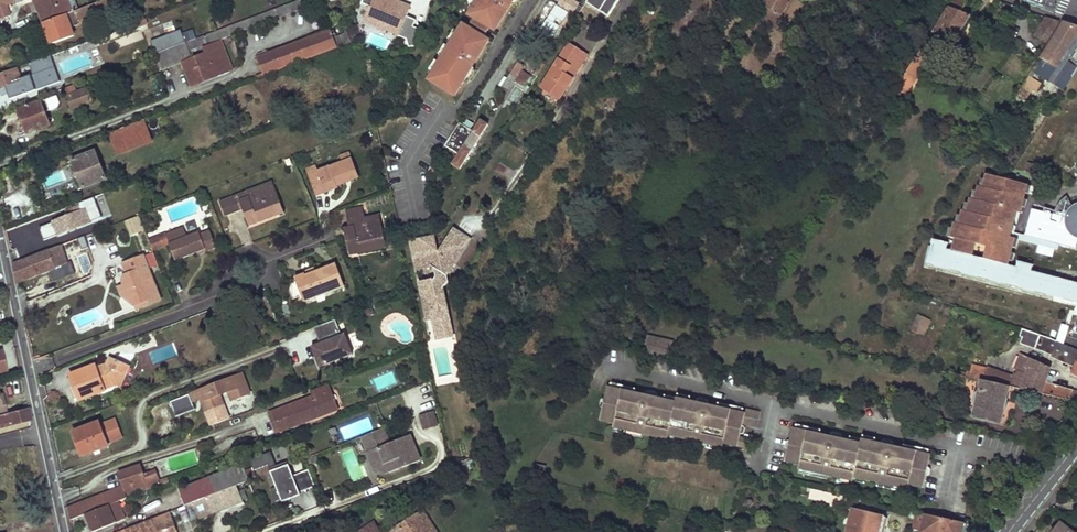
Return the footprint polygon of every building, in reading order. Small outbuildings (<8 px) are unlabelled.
[(43,12),(40,13),(44,23),(66,15),(79,10),(75,0),(72,0),(65,3),(64,0),(38,0),(43,12)] [(74,36),(71,28),(92,20),(91,17),(125,4),(124,3),(132,0),(104,0),(79,10),(66,15),(44,23),(52,45),(74,36)] [(412,5),(399,0),(364,0),(363,3),(369,5),(362,24),(416,45),(422,30),(414,27),(417,20),(407,16),(412,5)] [(469,15),(475,18),(490,28),(495,31),(506,13),(505,11),(509,5),(511,5),(514,0),(478,0),(472,10),(469,15)] [(469,8),(472,10),(478,0),(473,0),(469,8)] [(564,9),(570,0),(551,0),(564,9)] [(585,2),(608,16),(618,0),(587,0),(585,2)] [(769,7),(761,19),(773,27),(790,0),(758,0),(769,7)] [(929,37),(938,43),(942,37),(955,41),(971,16),(961,12),(967,2),(965,0),(952,0),(947,8),(949,9),(934,33),(932,32),(929,37)] [(1046,17),(1035,35),(1049,44),(1062,23),(1046,17)] [(475,18),(469,28),(484,37),(490,28),(475,18)] [(220,40),(241,32),(238,23),(217,31),(220,40)] [(1037,74),(1047,80),(1076,33),(1076,28),(1064,24),(1040,62),(1044,64),(1037,74)] [(432,75),(429,80),(455,96),(473,66),(472,64),(476,58),(478,58),(489,41),(484,37),(469,28),(463,25),(460,29),(451,44),(451,45),(442,60),(441,60),(432,75)] [(447,42),(451,44),(460,29),(457,27),(447,42)] [(594,29),(591,34),(598,39),(601,34),(594,29)] [(330,30),(258,57),(265,75),(351,43),(348,33),(333,39),(330,30)] [(220,40),(217,31),(186,43),(189,52),(220,40)] [(894,113),(938,43),(929,37),(885,108),(894,113)] [(217,43),(203,48),(206,54),(192,59),(189,52),(186,43),(155,55),(159,71),(182,63),(191,85),(200,81),(201,83),(229,72),(217,43)] [(438,57),(442,60),(451,45),(447,43),(438,57)] [(569,44),(542,88),(560,99),(588,55),(569,44)] [(806,52),(801,60),(819,71),(824,63),(806,52)] [(428,73),(432,75),(441,60),(437,58),(428,73)] [(44,73),(39,60),(29,63),(34,77),(44,73)] [(370,81),(379,79),(374,60),(366,62),(370,81)] [(518,62),(508,78),(515,83),(526,67),(518,62)] [(1063,90),(1076,68),(1069,63),(1055,86),(1063,90)] [(32,75),(23,78),(20,68),(0,75),(0,91),(7,89),(12,101),(37,91),(32,75)] [(1028,77),(1014,99),(1022,104),(1032,89),(1036,91),(1040,86),(1039,84),(1028,77)] [(508,78),(502,87),(509,92),(515,83),(508,78)] [(47,94),(60,89),(57,80),(44,85),(47,94)] [(71,109),(93,102),(88,88),(77,92),(74,85),(68,88),(70,95),(66,96),(71,109)] [(1057,99),(1062,91),(1053,85),(1048,93),(1057,99)] [(863,89),(853,103),(865,110),(874,96),(863,89)] [(613,107),(615,104),(622,109),(627,101),(613,93),(607,103),(613,107)] [(51,111),(60,108),(57,97),(47,99),(51,111)] [(41,102),(19,111),(28,134),(50,125),(41,102)] [(460,122),(445,146),(459,155),(453,165),(461,169),(489,125),(481,120),(474,131),(460,122)] [(113,142),(117,152),(146,141),(139,123),(134,125),(127,127),(130,135),(113,142)] [(110,134),(113,142),(130,135),(127,127),(110,134)] [(95,152),(72,160),(83,188),(106,179),(95,152)] [(350,153),(340,156),(343,163),(353,159),(350,153)] [(343,163),(330,168),(330,167),(318,172),(316,166),(306,170),(316,195),(325,191),(325,192),(338,188),(337,185),(359,177),(353,159),(343,163)] [(1031,272),(1033,266),(1018,262),(1016,268),(1008,266),(1015,239),(1010,237),(1011,232),(1016,212),(1020,213),(1028,185),(986,174),(982,188),(978,186),(974,200),(970,199),(966,212),(962,211),(958,224),(954,223),(950,238),(955,239),(951,252),(946,250),(948,244),(933,241),(927,264),(933,266),(934,263),(950,267),(950,270),(961,273),(962,270),(978,275),(978,277),(989,280),(990,278),(1006,282),(1006,285),(1018,288),(1018,285),(1035,289),(1034,292),(1046,295),(1046,292),(1063,297),(1063,299),(1074,302),(1074,300),(1076,300),(1076,284),(1031,272)] [(272,182),(219,202),(225,217),(243,210),(250,227),(275,218),(269,203),(279,199),(272,182)] [(121,211),(135,205),(134,204),(130,192),(129,190),(115,195),(121,211)] [(137,190),(130,192),(134,204),(141,202),(137,190)] [(101,217),(109,216),(105,195),(97,196),(101,217)] [(1075,205),(1072,207),(1067,195),(1063,198),(1061,201),(1058,204),(1057,206),(1055,210),(1044,207),(1043,212),(1032,210),(1026,235),(1042,239),(1041,246),(1058,250),(1059,244),(1076,248),(1076,243),(1076,204),(1075,205)] [(269,203),(275,218),(285,214),(279,199),(269,203)] [(66,211),(69,217),(41,228),(46,240),(91,222),(99,218),(92,201),(66,211)] [(379,215),(365,218),(363,207),(345,210),(349,227),(344,228),(350,256),(387,248),(379,215)] [(125,222),(131,237),(145,232),(140,216),(125,222)] [(206,252),(217,248),(210,231),(200,235),(199,232),(187,237),(184,228),(149,241),(150,244),(153,250),(169,244),(176,261),(197,253),(205,250),(206,252)] [(454,229),(450,236),(466,247),(470,240),(454,229)] [(1025,236),(1011,232),(1010,237),(1015,239),(1041,246),(1042,239),(1026,235),(1025,236)] [(433,320),(435,331),(452,328),(444,289),(449,282),(447,275),(466,247),(450,236),(439,253),(437,252),(434,237),(410,242),(416,270),(431,267),(435,268),(437,277),(434,280),(419,284),(422,296),(428,295),(433,320)] [(133,237),(120,242),(122,249),(135,244),(133,237)] [(49,250),(13,264),(17,283),(68,264),(62,245),(49,250)] [(144,256),(123,265),(127,275),(124,276),(122,281),(124,286),(119,288),(122,297),(135,306),(148,301),(149,305),(161,300),(144,256)] [(305,303),(345,287),(335,262),(325,266),(326,268),(316,272),(314,268),(304,272),(305,274),(295,278),(296,281),(302,297),(305,303)] [(293,300),(302,297),(296,281),(293,283),(290,291),(293,300)] [(422,296),(427,321),(433,320),(428,295),(422,296)] [(135,306),(136,310),(149,305),(148,301),(135,306)] [(918,316),(913,329),(924,335),(930,322),(918,316)] [(341,335),(335,320),(313,329),(318,341),(322,340),(323,342),(319,344),(311,347),(319,368),(352,355),(344,334),(341,335)] [(452,328),(435,331),(437,340),(453,336),(452,328)] [(1020,336),(1023,338),(1021,343),(1051,354),(1050,356),(1075,366),(1072,372),(1076,374),(1076,350),(1050,338),(1023,329),(1020,336)] [(647,336),(643,352),(670,358),(673,342),(647,336)] [(1031,358),(1021,354),(1014,370),(1019,372),(1025,375),(1031,358)] [(96,365),(70,375),(80,401),(105,391),(104,388),(114,384),(118,386),(121,387),(130,367),(110,358),(106,365),(97,368),(96,365)] [(1073,390),(1052,384),(1053,379),(1052,376),(1047,375),(1050,367),(1031,358),(1025,375),(1019,372),(1018,376),(1014,374),(1014,377),(988,368),(987,370),(973,366),(971,374),(968,373),(967,377),(981,380),(1007,386),(1010,387),(1076,402),(1076,393),(1072,392),(1073,390)] [(192,402),(201,399),(206,412),(224,405),(220,396),(229,392),(233,401),(250,394),(242,374),(189,394),(192,402)] [(1001,425),(1004,409),(1002,409),(1007,386),(981,380),(975,406),(977,406),(975,418),(975,419),(1001,425)] [(313,397),(326,391),(333,408),(290,424),(285,412),(295,407),(294,404),(271,413),(279,432),(339,409),(329,385),(311,392),(313,397)] [(607,387),(600,420),(614,423),(613,428),(668,440),(669,436),(680,438),(723,448),(724,444),(746,449),(748,439),(740,437),(743,424),(757,427),(760,412),(746,409),(745,413),(743,413),(718,407),(708,405),(709,402),(708,400),(699,398),(697,399),(696,402),(677,398),(676,402),(664,399),(657,398),(657,394),(656,393),(647,391),(646,392),(645,395),(635,393),(610,387),(607,387)] [(295,407),(285,412),(290,424),(333,408),(326,391),(313,397),(294,404),(295,407)] [(30,420),(28,409),(0,416),(0,428),(30,420)] [(438,426),(434,413),(421,416),(425,430),(438,426)] [(82,456),(109,446),(100,422),(73,432),(82,456)] [(411,435),(390,443),(384,428),(361,437),(374,469),(386,464),(389,474),(421,461),(411,435)] [(793,428),(785,462),(799,465),(798,469),(853,481),(854,477),(908,489),(909,485),(923,488),(930,455),(928,454),(901,448),(893,446),(894,443),(893,441),(884,439),(882,441),(882,444),(875,442),(862,439),(861,442),(861,444),(849,441),(842,439),(842,436),(841,434),(833,432),(831,433),(830,436),(820,434),(795,429),(793,428)] [(276,502),(300,493),(293,476),(288,462),(270,469),(277,488),(272,490),(276,502)] [(237,486),(250,481),(249,480),(256,477),(254,470),(246,472),(243,464),(178,490),(185,507),(206,498),(220,493),(237,486)] [(389,474),(386,464),(374,469),(386,475),(389,474)] [(535,465),(533,475),(543,477),(546,467),(535,465)] [(140,466),(118,473),(123,487),(68,509),(71,521),(86,515),(118,502),(127,498),(149,489),(161,485),(162,486),(170,483),(168,478),(147,486),(140,466)] [(309,470),(293,476),(300,493),(315,487),(309,470)] [(237,486),(220,493),(226,509),(243,502),(237,486)] [(537,505),(542,506),(542,505),(550,507),(554,490),(540,486),(537,505)] [(828,501),(830,493),(807,488),(806,496),(828,501)] [(206,498),(212,514),(226,509),(220,493),(206,498)] [(840,496),(830,493),(828,501),(850,506),(850,504),(839,501),(840,496)] [(747,512),(750,512),(752,511),(754,509),(756,507),(756,504),(756,501),(755,499),(752,497),(750,496),(747,496),(744,496),(742,498),(740,500),(739,503),(740,506),(741,508),(742,510),(745,512),(747,512)] [(840,496),(839,501),(850,504),(850,506),(857,507),(859,500),(840,496)] [(86,515),(92,531),(96,531),(125,520),(118,502),(86,515)] [(542,506),(540,516),(548,518),(550,507),(542,505),(542,506)] [(886,518),(854,510),(849,531),(882,531),(886,518)] [(121,531),(173,531),(177,530),(170,512),(152,520),(121,531)] [(393,531),(435,531),(423,513),(393,531)] [(917,514),(913,529),(922,531),(926,516),(917,514)] [(922,531),(978,531),(981,527),(926,515),(926,516),(922,531)] [(714,529),(726,531),(727,531),(730,523),(716,520),(714,529)] [(360,531),(379,531),(374,523),(360,531)] [(780,531),(795,531),(796,526),(782,523),(780,531)] [(1054,531),(1071,531),(1060,524),(1054,531)]
